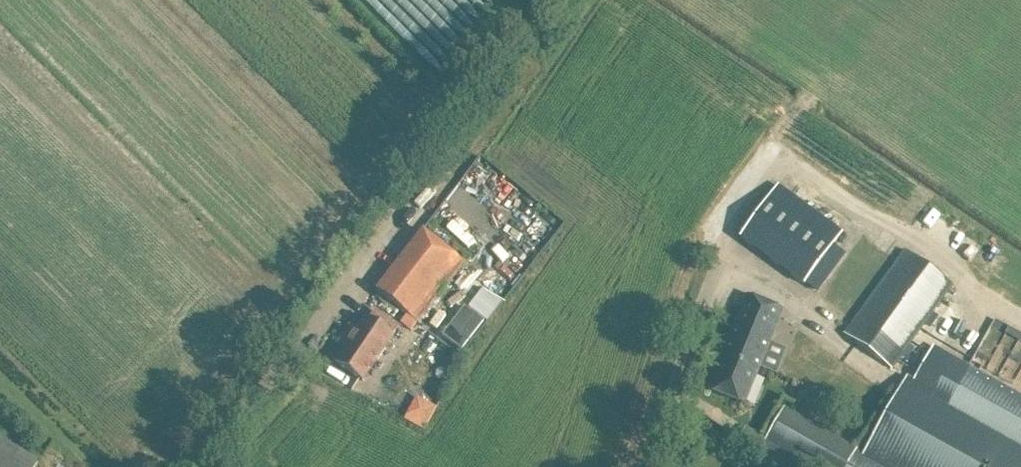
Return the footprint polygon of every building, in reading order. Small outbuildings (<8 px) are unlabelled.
[(752,221),(740,237),(804,285),(842,233),(778,186),(752,221)] [(423,231),(376,291),(409,314),(401,320),(410,329),(464,263),(423,231)] [(846,336),(891,370),(953,286),(908,253),(846,336)] [(782,311),(748,297),(709,390),(744,404),(782,311)] [(336,363),(362,380),(397,327),(374,311),(368,320),(365,318),(336,363)] [(767,441),(813,466),(1020,466),(1020,397),(933,347),(914,380),(909,377),(864,454),(786,408),(767,441)] [(431,430),(442,405),(420,395),(409,420),(431,430)] [(38,463),(0,440),(0,466),(36,466),(38,463)]
